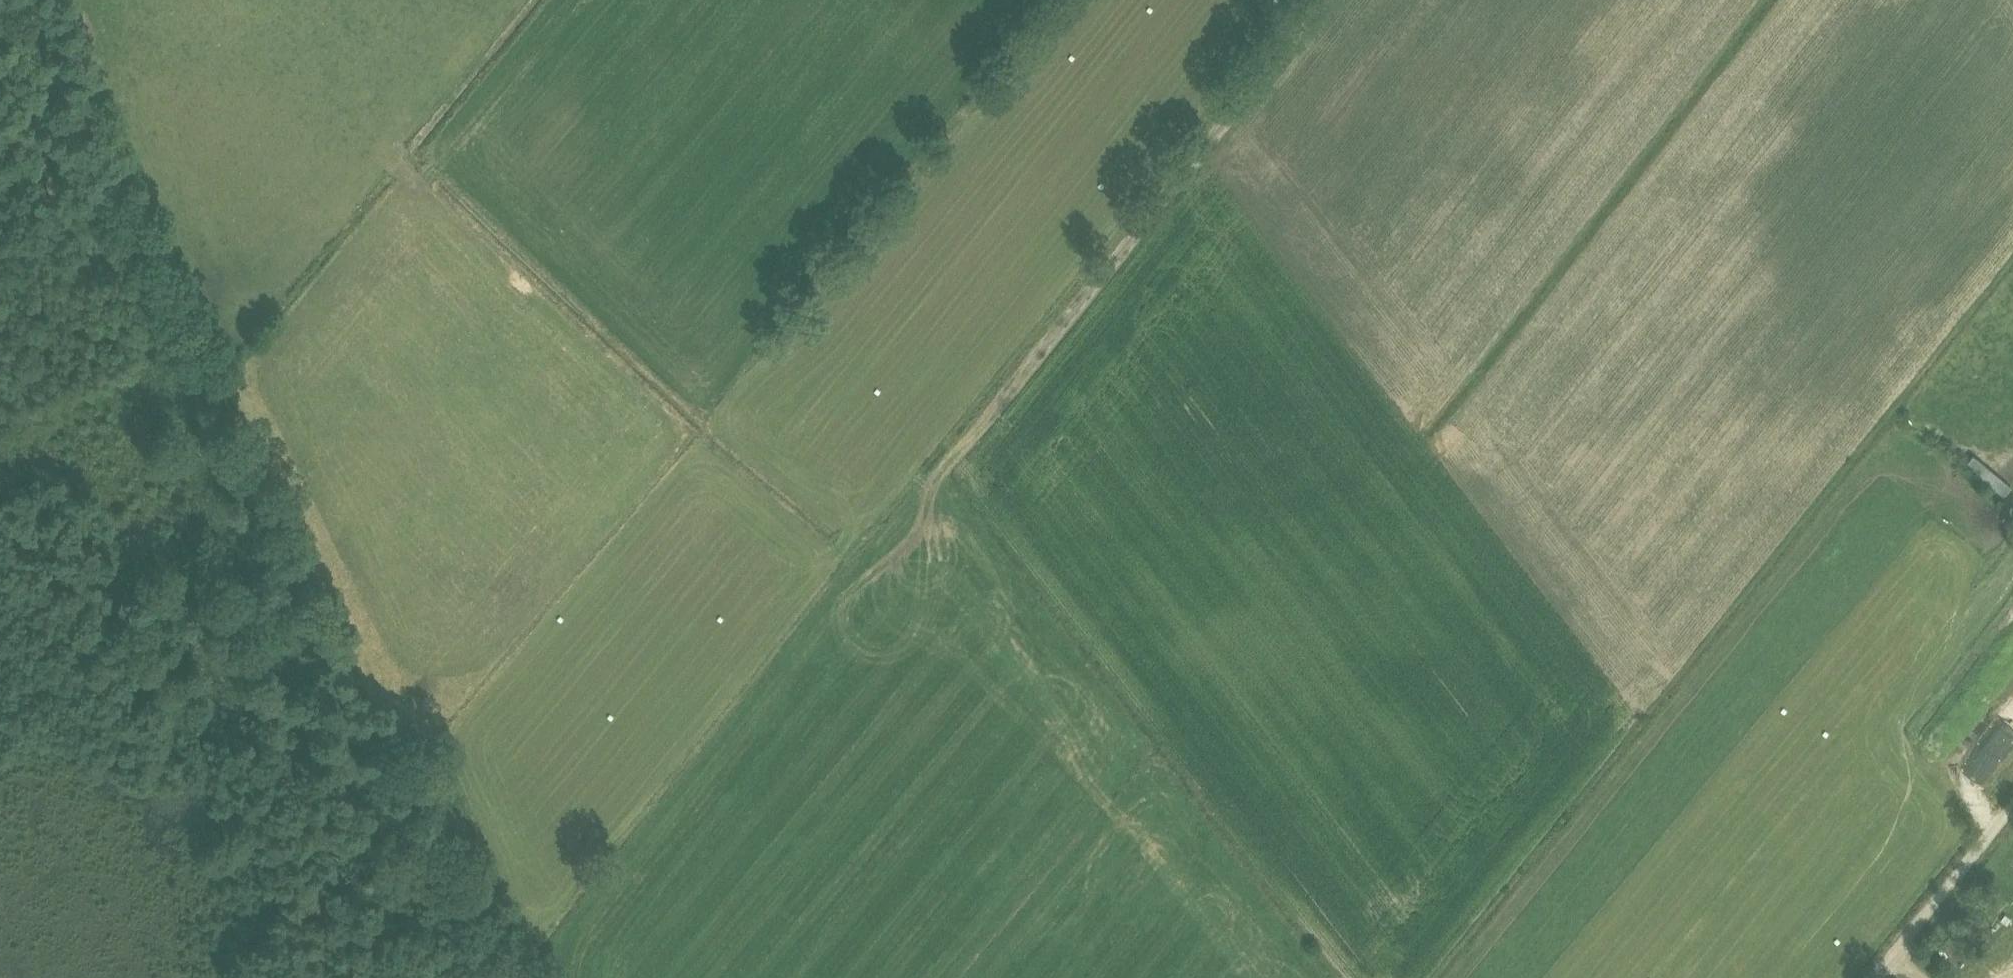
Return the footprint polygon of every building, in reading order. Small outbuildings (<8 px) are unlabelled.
[(1973,454),(1966,463),(2004,496),(2012,486),(1973,454)]
